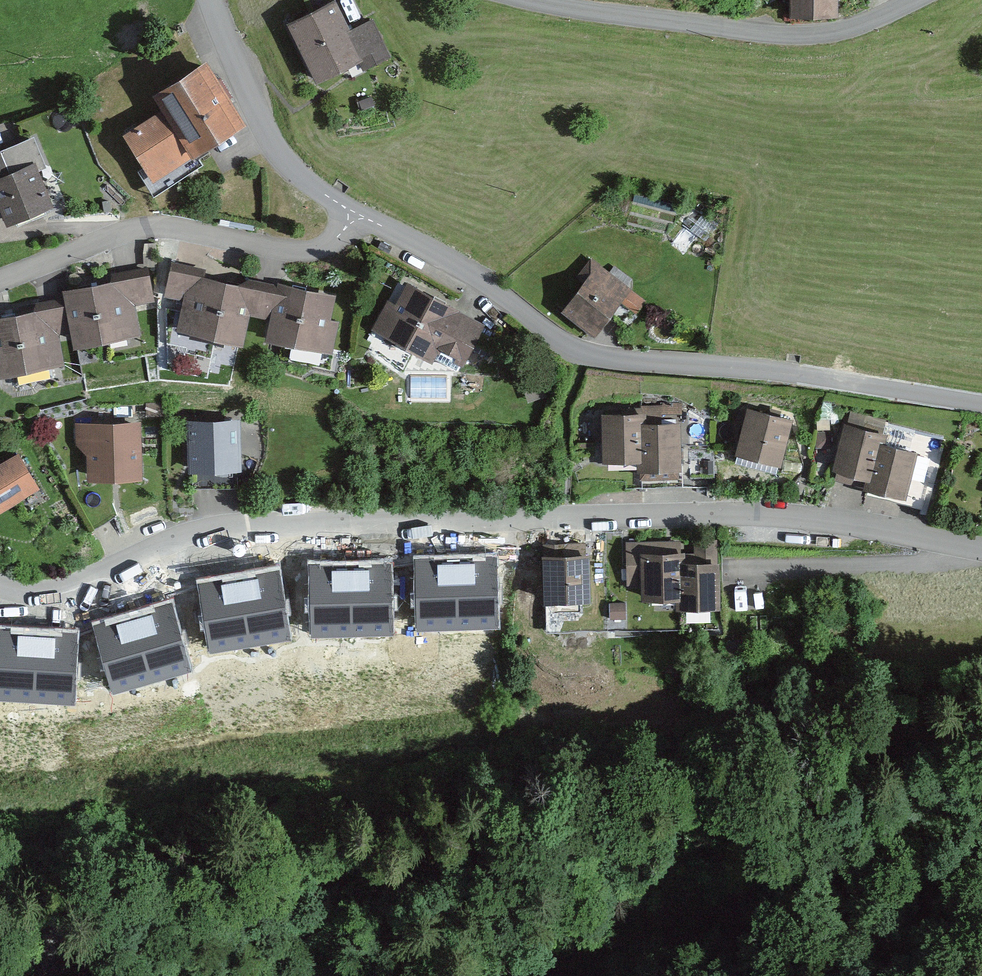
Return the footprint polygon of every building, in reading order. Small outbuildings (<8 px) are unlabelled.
[(782,9),(828,11),(828,0),(783,0),(782,9)] [(332,1),(280,22),(308,89),(386,57),(371,18),(344,30),(332,1)] [(162,115),(122,139),(143,173),(139,176),(154,199),(204,168),(199,160),(248,130),(207,65),(152,99),(162,115)] [(0,154),(0,209),(8,229),(55,211),(39,173),(47,170),(35,140),(0,154)] [(640,299),(586,257),(544,312),(584,342),(610,308),(625,319),(640,299)] [(329,295),(173,260),(166,293),(186,297),(178,329),(235,342),(242,312),(265,318),(260,340),(330,356),(338,323),(323,320),(329,295)] [(0,312),(0,376),(59,366),(54,336),(64,334),(66,348),(134,337),(129,306),(155,302),(149,268),(49,284),(52,304),(0,312)] [(479,324),(401,281),(370,337),(420,365),(430,348),(457,363),(479,324)] [(786,419),(740,406),(728,453),(774,465),(786,419)] [(641,410),(592,411),(592,458),(628,457),(629,476),(671,475),(670,422),(641,423),(641,410)] [(884,430),(836,419),(822,475),(899,494),(910,452),(880,445),(884,430)] [(132,421),(73,422),(73,448),(83,459),(83,482),(133,481),(132,421)] [(234,423),(181,424),(182,472),(189,472),(189,492),(229,492),(229,470),(234,458),(234,423)] [(0,466),(0,516),(41,495),(20,455),(0,466)] [(638,544),(621,544),(620,588),(634,588),(633,600),(667,601),(667,610),(715,611),(716,563),(680,563),(680,553),(640,552),(638,544)] [(496,552),(414,554),(416,631),(498,629),(496,552)] [(584,553),(531,553),(531,601),(584,601),(584,553)] [(392,558),(308,560),(310,637),(395,635),(392,558)] [(279,565),(195,578),(208,655),(292,641),(279,565)] [(173,598),(91,620),(112,695),(193,673),(173,598)] [(0,625),(0,702),(74,706),(78,629),(0,625)]
